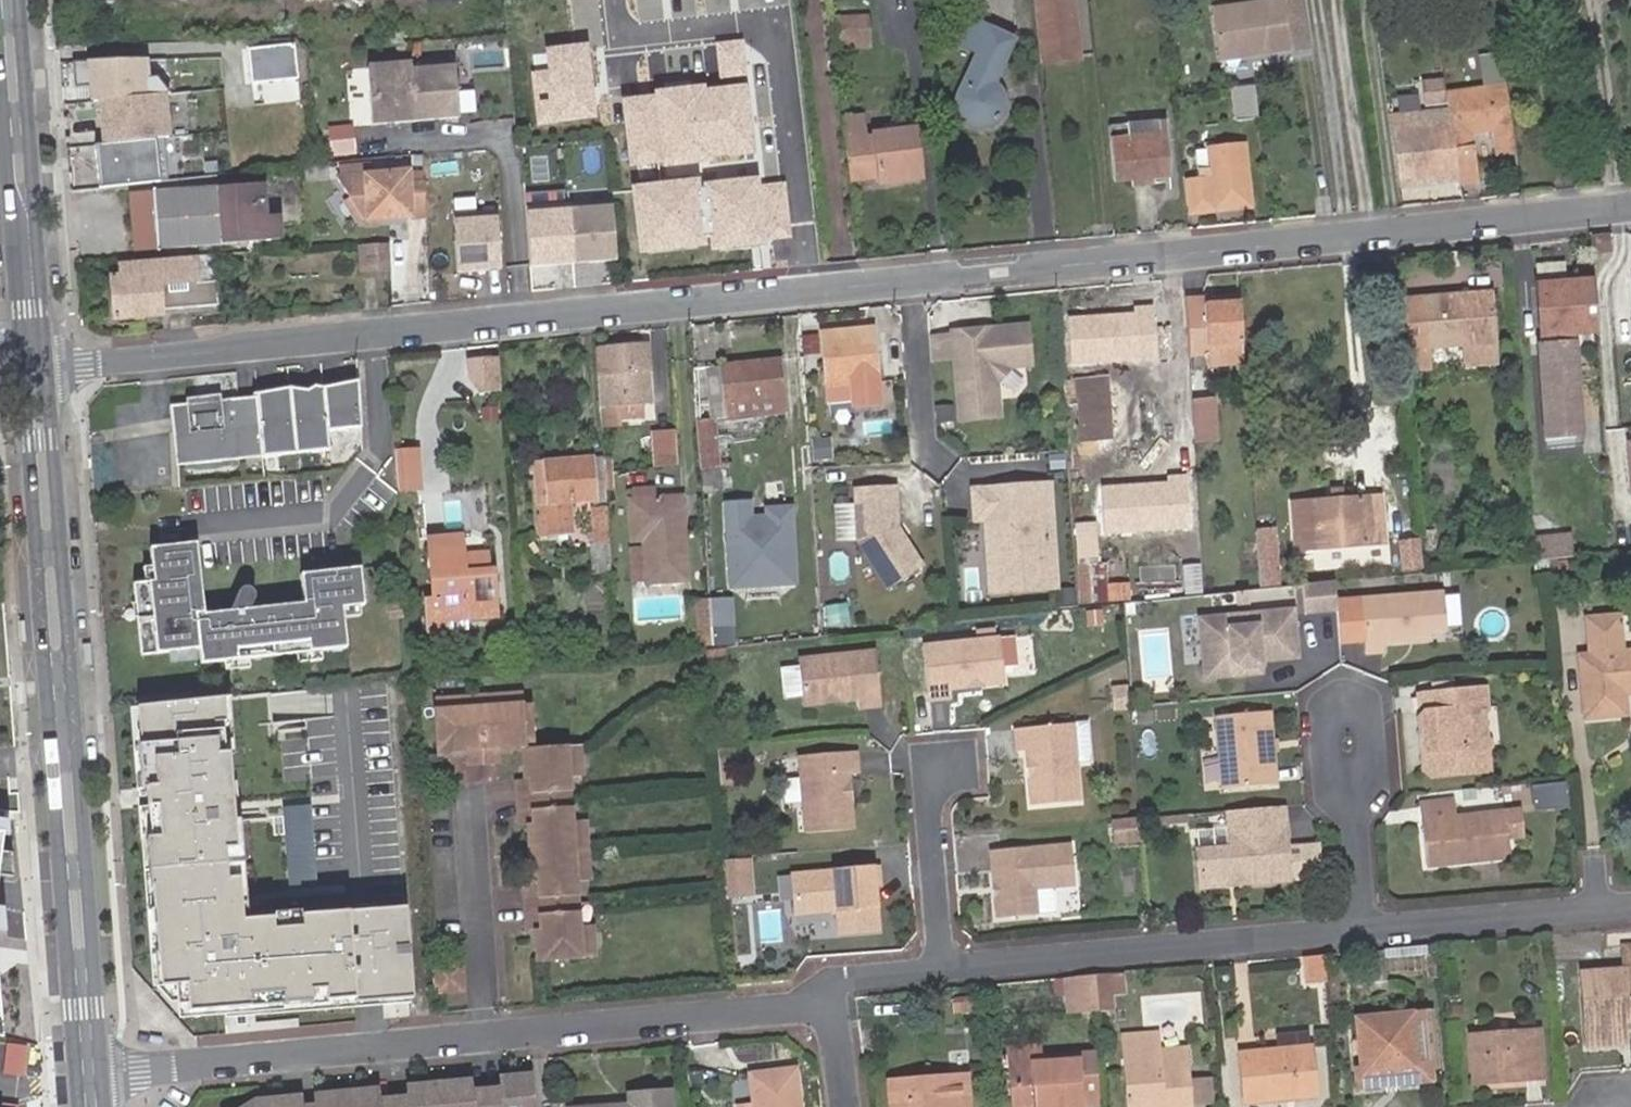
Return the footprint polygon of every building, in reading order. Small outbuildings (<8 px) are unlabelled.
[(1045,59),(1077,56),(1071,0),(1038,0),(1045,59)] [(1280,2),(1287,52),(1310,49),(1304,0),(1291,0),(1280,2)] [(1249,52),(1249,58),(1287,52),(1280,2),(1212,11),(1217,57),(1249,52)] [(839,20),(842,51),(872,47),(869,17),(839,20)] [(996,85),(1015,41),(971,21),(960,49),(977,57),(961,96),(960,97),(960,99),(959,100),(959,102),(959,104),(959,105),(959,107),(959,108),(959,110),(960,111),(960,113),(961,114),(961,116),(962,117),(963,119),(964,120),(965,121),(966,122),(967,123),(968,124),(969,125),(971,126),(972,127),(974,128),(975,128),(977,129),(978,129),(980,129),(981,129),(983,130),(985,129),(986,129),(988,129),(989,129),(991,128),(992,128),(994,127),(995,126),(996,125),(998,124),(999,123),(1000,122),(1001,121),(1002,120),(1003,119),(1004,117),(1005,116),(1005,114),(1006,113),(1006,111),(1007,111),(1007,109),(988,101),(996,85)] [(721,90),(621,100),(628,170),(755,158),(743,41),(716,43),(721,90)] [(295,42),(247,46),(250,82),(298,77),(295,42)] [(547,70),(530,72),(536,127),(596,120),(587,42),(545,47),(547,70)] [(1217,62),(1249,58),(1249,52),(1217,57),(1217,62)] [(147,60),(85,65),(89,104),(94,104),(102,187),(160,181),(157,144),(171,142),(166,94),(150,96),(147,60)] [(454,61),(367,68),(372,127),(458,119),(454,61)] [(1515,152),(1505,82),(1444,91),(1448,120),(1456,171),(1456,175),(1457,182),(1478,180),(1477,172),(1471,133),(1492,130),(1495,156),(1515,152)] [(1251,84),(1229,86),(1233,120),(1256,117),(1251,84)] [(988,101),(1007,109),(1007,108),(1007,107),(1007,105),(1007,104),(1007,103),(1007,102),(1007,100),(1006,99),(1006,98),(1006,96),(1005,95),(1004,94),(1004,93),(1003,92),(1002,91),(1001,90),(1001,89),(1000,88),(999,87),(998,86),(996,85),(988,101)] [(876,152),(878,174),(879,182),(919,179),(914,128),(874,131),(863,133),(863,125),(862,114),(844,117),(849,154),(876,152)] [(1414,177),(1456,171),(1448,120),(1399,126),(1407,184),(1415,182),(1414,177)] [(1109,126),(1111,146),(1154,143),(1152,121),(1109,126)] [(863,133),(874,131),(874,124),(863,125),(863,133)] [(1388,127),(1396,185),(1407,184),(1399,126),(1388,127)] [(1154,143),(1111,146),(1114,179),(1133,178),(1132,184),(1151,184),(1151,177),(1169,176),(1166,141),(1154,143)] [(1243,142),(1191,148),(1195,178),(1186,178),(1191,217),(1214,214),(1212,197),(1248,193),(1243,142)] [(851,176),(878,174),(876,152),(849,154),(851,176)] [(339,169),(340,178),(368,176),(367,168),(339,169)] [(329,169),(316,170),(316,177),(330,176),(329,169)] [(340,178),(334,178),(348,200),(360,222),(371,221),(423,218),(422,185),(405,186),(405,175),(368,176),(340,178)] [(695,181),(630,188),(638,256),(708,248),(709,256),(766,250),(765,242),(792,239),(786,184),(757,187),(756,180),(695,187),(695,181)] [(133,251),(219,244),(275,239),(273,218),(260,220),(257,186),(216,189),(128,196),(133,251)] [(1248,193),(1212,197),(1214,214),(1250,210),(1248,193)] [(341,205),(353,225),(360,222),(348,200),(341,205)] [(608,205),(523,211),(527,266),(612,260),(608,205)] [(493,213),(450,216),(454,271),(497,268),(493,213)] [(1588,236),(1589,255),(1609,254),(1607,235),(1588,236)] [(384,243),(362,244),(364,271),(386,270),(384,243)] [(195,281),(194,263),(155,266),(155,271),(107,275),(112,317),(159,314),(159,308),(197,304),(216,303),(213,279),(195,281)] [(1533,284),(1537,333),(1593,330),(1591,281),(1533,284)] [(1402,346),(1404,367),(1425,366),(1423,344),(1460,341),(1461,362),(1492,360),(1490,339),(1488,291),(1419,296),(1398,297),(1402,346)] [(1205,297),(1185,298),(1190,357),(1206,356),(1208,370),(1239,367),(1234,303),(1206,306),(1205,297)] [(1153,312),(1067,318),(1070,367),(1157,361),(1153,312)] [(950,358),(956,420),(997,416),(993,379),(1004,367),(1027,365),(1024,325),(947,331),(950,358)] [(868,328),(820,332),(824,383),(848,381),(850,398),(850,404),(875,402),(868,328)] [(950,358),(947,331),(925,333),(927,359),(950,358)] [(1564,339),(1571,436),(1578,435),(1570,338),(1564,339)] [(1564,339),(1534,342),(1542,438),(1571,436),(1564,339)] [(614,349),(624,348),(624,340),(613,340),(614,349)] [(617,405),(640,403),(648,402),(645,346),(624,348),(614,349),(595,351),(601,426),(618,425),(618,415),(617,405)] [(726,418),(786,409),(778,356),(715,365),(720,405),(726,418)] [(708,406),(720,405),(715,365),(704,368),(708,406)] [(252,393),(168,404),(175,463),(328,451),(323,429),(360,426),(357,375),(252,393)] [(1066,381),(1068,404),(1080,404),(1081,426),(1078,426),(1079,441),(1111,439),(1110,423),(1113,423),(1110,378),(1066,381)] [(848,381),(824,383),(825,400),(850,398),(848,381)] [(1190,401),(1193,445),(1218,443),(1215,399),(1190,401)] [(641,414),(640,403),(617,405),(618,415),(641,414)] [(933,407),(934,422),(950,420),(949,406),(933,407)] [(695,423),(700,501),(707,501),(706,496),(710,495),(709,490),(718,489),(718,477),(714,421),(695,423)] [(674,463),(672,429),(651,430),(653,464),(674,463)] [(398,444),(397,488),(423,488),(424,444),(398,444)] [(610,454),(599,455),(600,469),(611,468),(610,454)] [(588,563),(607,562),(600,469),(599,455),(532,461),(535,504),(539,503),(540,515),(534,515),(536,534),(571,531),(568,502),(590,500),(593,536),(587,537),(588,563)] [(1011,573),(1011,592),(1050,589),(1044,486),(1014,488),(1013,477),(972,479),(968,484),(970,521),(986,520),(987,530),(981,530),(984,575),(1011,573)] [(1185,481),(1100,487),(1104,535),(1189,528),(1185,481)] [(632,486),(632,497),(645,495),(656,495),(654,484),(632,486)] [(891,485),(850,488),(853,542),(885,590),(919,567),(893,528),(891,485)] [(1339,502),(1337,492),(1324,493),(1325,503),(1339,502)] [(683,576),(677,493),(656,495),(645,495),(632,497),(624,497),(627,537),(640,535),(641,544),(643,579),(683,576)] [(1325,503),(1291,506),(1295,551),(1378,544),(1375,499),(1339,502),(1325,503)] [(1594,504),(1526,509),(1530,556),(1550,555),(1549,539),(1597,536),(1594,504)] [(747,505),(722,507),(728,590),(796,585),(791,510),(764,512),(764,520),(748,522),(747,505)] [(1623,523),(1625,546),(1630,545),(1630,522),(1623,523)] [(1093,523),(1074,524),(1076,559),(1095,557),(1093,523)] [(1254,589),(1254,590),(1273,588),(1273,587),(1269,530),(1250,531),(1254,589)] [(428,549),(459,547),(458,535),(426,538),(428,549)] [(200,647),(201,662),(347,647),(343,607),(365,605),(361,568),(303,573),(306,610),(198,621),(190,543),(131,549),(142,653),(200,647)] [(641,544),(629,545),(632,579),(643,579),(641,544)] [(1395,545),(1397,571),(1415,569),(1413,544),(1395,545)] [(423,601),(425,633),(441,632),(440,621),(498,616),(495,576),(486,576),(462,578),(460,555),(459,547),(428,549),(432,600),(423,601)] [(460,555),(462,578),(486,576),(485,553),(460,555)] [(1337,600),(1335,581),(1315,584),(1303,584),(1305,611),(1337,608),(1337,600)] [(1445,627),(1442,590),(1337,600),(1337,608),(1341,640),(1362,638),(1363,651),(1383,649),(1383,643),(1428,638),(1428,628),(1445,627)] [(687,599),(690,639),(708,637),(705,599),(687,599)] [(845,604),(825,605),(825,623),(846,622),(845,604)] [(1103,620),(1102,605),(1086,607),(1088,622),(1103,620)] [(1292,608),(1241,613),(1242,625),(1226,627),(1227,632),(1199,635),(1204,678),(1243,674),(1242,668),(1261,666),(1260,660),(1297,656),(1292,608)] [(1621,649),(1618,612),(1585,615),(1588,651),(1588,652),(1579,652),(1584,715),(1624,713),(1622,693),(1622,684),(1630,683),(1630,649),(1621,649)] [(1226,627),(1242,625),(1241,613),(1197,617),(1199,635),(1227,632),(1226,627)] [(945,644),(949,697),(971,695),(970,686),(1025,680),(1022,636),(945,644)] [(708,637),(690,639),(690,647),(708,645),(708,637)] [(867,706),(889,704),(883,650),(806,657),(812,702),(866,697),(867,706)] [(780,664),(785,696),(800,694),(795,661),(780,664)] [(1242,668),(1243,674),(1261,672),(1261,666),(1242,668)] [(1454,689),(1453,676),(1428,679),(1428,691),(1454,689)] [(1630,693),(1630,683),(1622,684),(1622,693),(1630,693)] [(1482,686),(1454,689),(1428,691),(1419,692),(1421,710),(1416,715),(1417,729),(1424,735),(1425,749),(1419,754),(1421,768),(1428,773),(1487,768),(1485,742),(1477,743),(1474,706),(1484,705),(1482,686)] [(155,986),(166,1002),(187,1011),(407,999),(402,904),(239,913),(224,687),(136,692),(155,986)] [(1115,689),(1116,709),(1128,707),(1127,688),(1115,689)] [(440,698),(444,753),(459,752),(461,748),(470,747),(470,751),(470,752),(471,762),(506,760),(505,749),(505,745),(515,745),(519,748),(529,747),(527,693),(440,698)] [(1273,751),(1272,739),(1270,708),(1216,713),(1223,786),(1276,782),(1273,751)] [(1093,756),(1089,723),(1075,724),(1078,758),(1093,756)] [(1075,724),(1019,728),(1021,751),(1035,750),(1037,776),(1032,776),(1034,805),(1082,800),(1078,758),(1075,724)] [(585,743),(529,747),(530,763),(535,768),(536,776),(531,776),(523,777),(525,799),(526,822),(534,821),(538,821),(539,829),(534,834),(536,866),(541,870),(542,881),(537,881),(530,881),(532,926),(540,926),(544,926),(545,936),(540,941),(541,957),(546,957),(598,954),(588,795),(585,743)] [(852,767),(850,744),(794,749),(800,825),(848,822),(846,794),(840,794),(838,768),(852,767)] [(314,800),(282,802),(287,883),(319,881),(314,800)] [(1426,865),(1479,860),(1479,855),(1484,855),(1485,860),(1509,857),(1505,813),(1505,811),(1451,816),(1450,800),(1421,803),(1426,865)] [(1281,804),(1225,810),(1228,845),(1195,847),(1198,885),(1221,882),(1233,876),(1246,876),(1247,880),(1288,878),(1281,804)] [(1141,839),(1139,817),(1113,820),(1115,841),(1141,839)] [(1198,842),(1226,840),(1225,824),(1197,827),(1198,842)] [(1063,841),(993,847),(998,912),(1038,909),(1035,883),(1066,881),(1063,841)] [(756,854),(727,857),(730,895),(760,892),(756,854)] [(881,928),(875,863),(805,870),(809,909),(839,906),(842,932),(881,928)] [(1619,950),(1620,961),(1630,961),(1630,949),(1619,950)] [(1320,956),(1301,957),(1303,980),(1322,979),(1320,956)] [(1620,961),(1621,972),(1578,976),(1583,1047),(1619,1044),(1618,1022),(1624,1021),(1625,1031),(1630,1030),(1630,961),(1620,961)] [(1093,977),(1095,1011),(1110,1011),(1106,976),(1093,977)] [(1076,1013),(1095,1011),(1093,977),(1073,979),(1076,1013)] [(1073,979),(1062,980),(1065,1014),(1076,1013),(1073,979)] [(1411,1067),(1406,1012),(1353,1016),(1359,1072),(1411,1067)] [(1464,1035),(1467,1074),(1499,1071),(1499,1078),(1533,1076),(1530,1030),(1464,1035)] [(1153,1048),(1152,1032),(1120,1034),(1125,1106),(1184,1106),(1181,1065),(1154,1067),(1153,1048)] [(29,1048),(7,1045),(3,1075),(25,1078),(29,1048)] [(1005,1063),(1025,1062),(1024,1045),(1003,1047),(1005,1063)] [(1179,1047),(1153,1048),(1154,1067),(1181,1065),(1179,1047)] [(1281,1089),(1307,1087),(1303,1047),(1234,1053),(1238,1101),(1281,1097),(1281,1089)] [(1016,1106),(1077,1106),(1073,1058),(1025,1062),(1005,1063),(1007,1087),(1015,1086),(1016,1106)] [(1411,1067),(1359,1072),(1360,1083),(1412,1078),(1411,1067)] [(959,1069),(882,1075),(884,1106),(962,1106),(959,1069)] [(1499,1071),(1467,1074),(1467,1080),(1499,1078),(1499,1071)] [(790,1072),(746,1077),(749,1105),(750,1106),(794,1106),(790,1072)] [(519,1079),(488,1082),(489,1092),(457,1095),(456,1085),(396,1090),(397,1101),(364,1104),(363,1093),(303,1099),(304,1106),(522,1106),(519,1079)] [(1015,1086),(1007,1087),(1008,1106),(1016,1106),(1015,1086)] [(1308,1095),(1307,1087),(1281,1089),(1281,1097),(1308,1095)] [(658,1095),(618,1099),(618,1106),(659,1106),(658,1095)]
